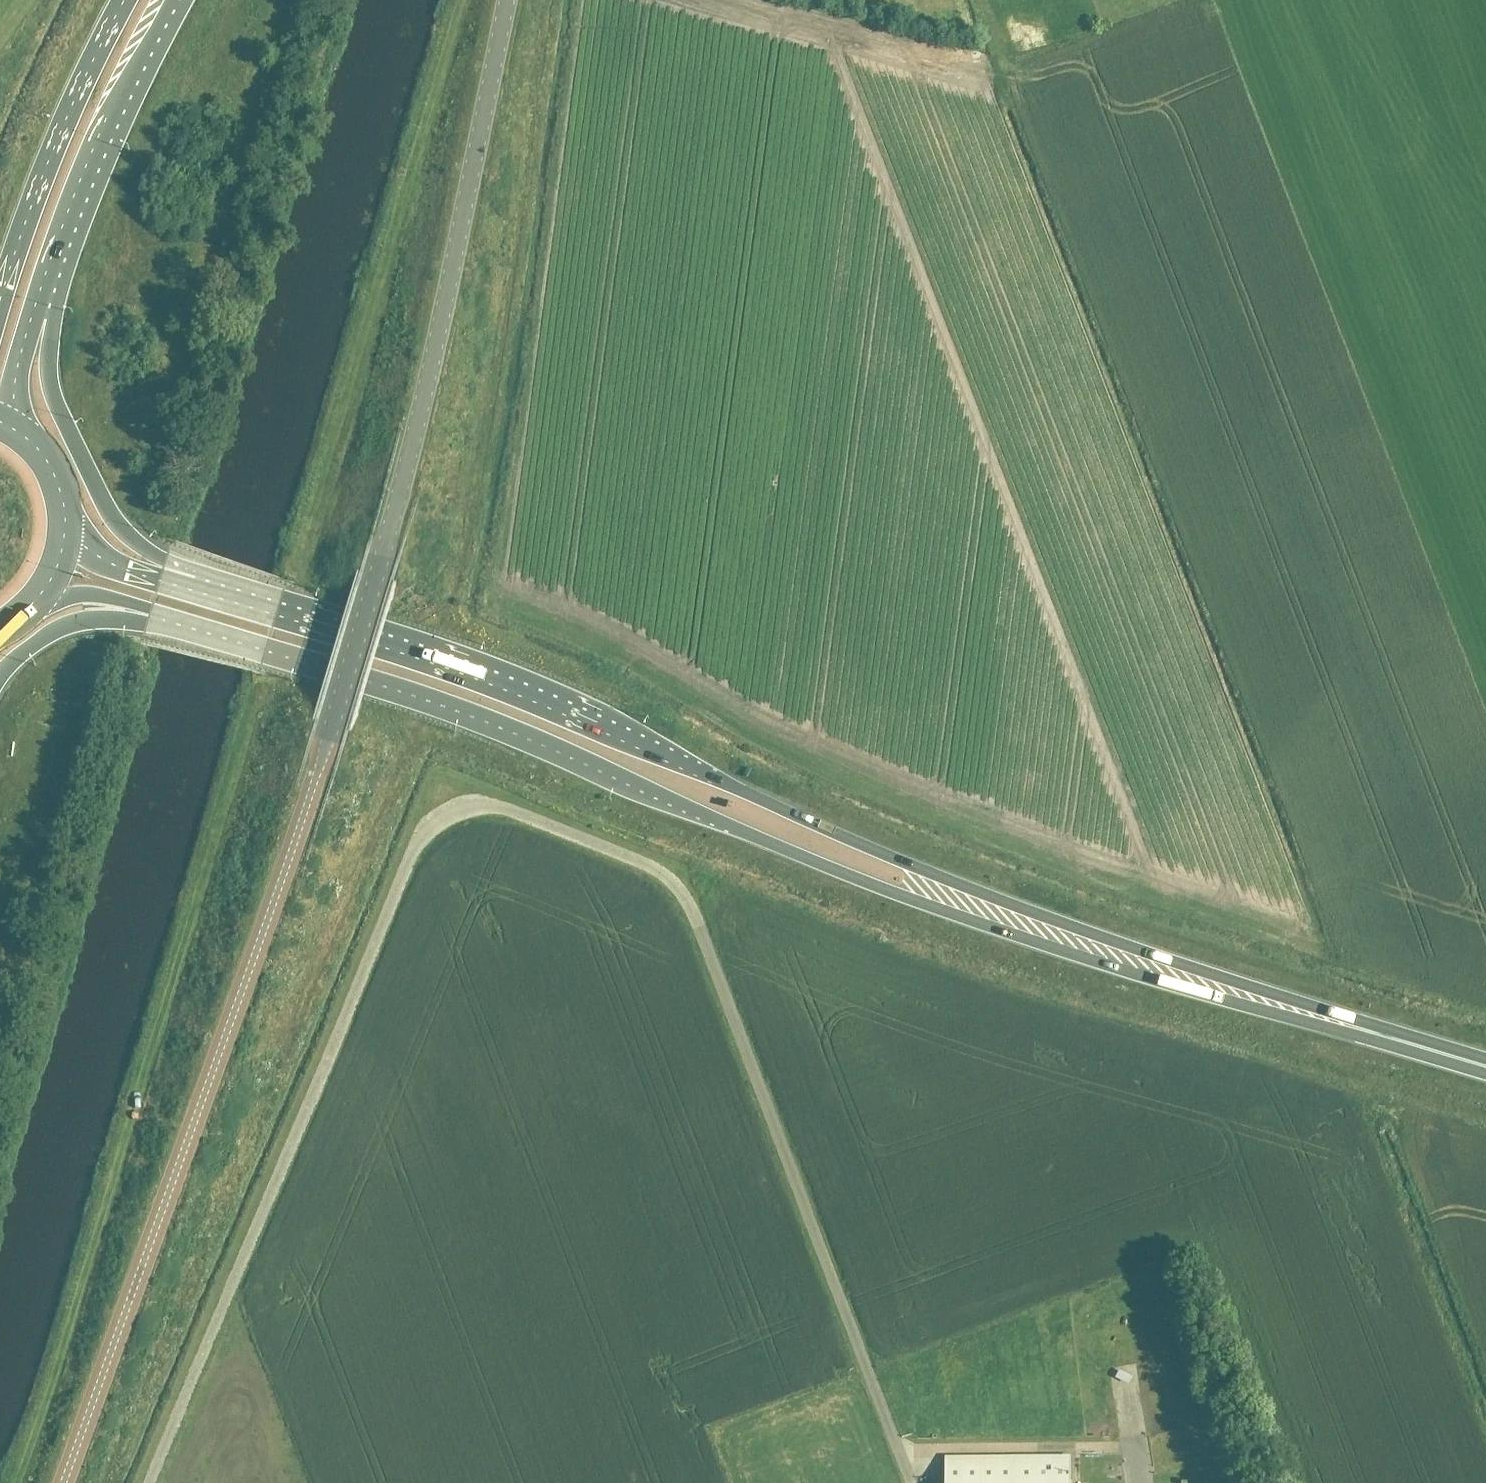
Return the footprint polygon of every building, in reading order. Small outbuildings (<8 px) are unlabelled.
[(945,1471),(945,1482),(962,1482),(962,1470),(945,1471)] [(1034,1482),(1070,1482),(1070,1470),(1034,1470),(1034,1482)]
